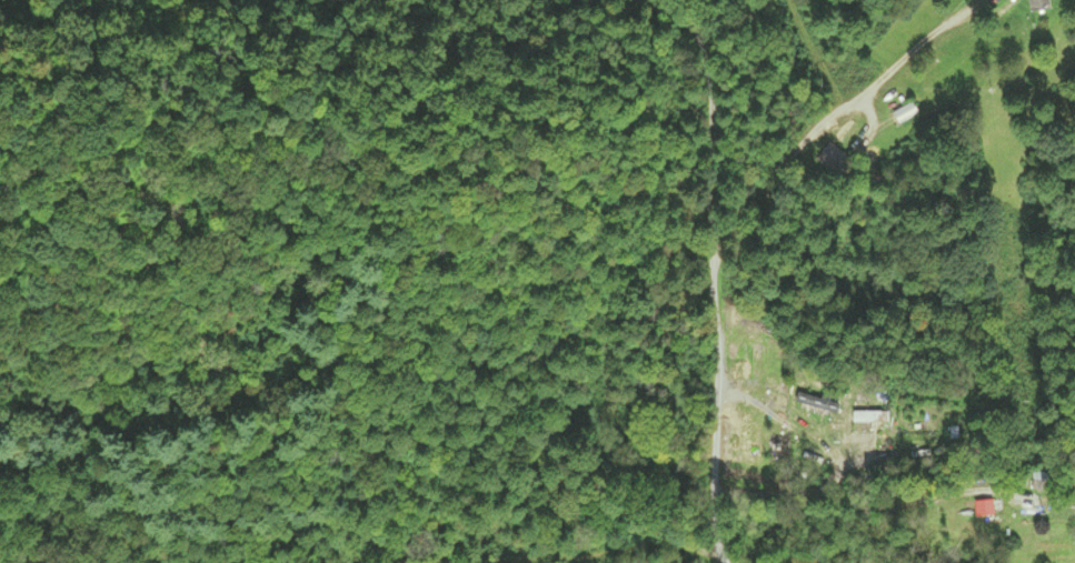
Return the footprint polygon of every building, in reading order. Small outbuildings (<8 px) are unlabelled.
[(1048,0),(1026,0),(1027,13),(1049,11),(1048,0)] [(917,114),(911,102),(893,112),(900,124),(917,114)] [(818,158),(835,173),(848,157),(831,142),(818,158)] [(838,412),(838,403),(830,403),(830,396),(796,394),(795,410),(838,412)] [(888,413),(853,413),(853,422),(888,422),(888,413)] [(943,451),(943,440),(897,440),(897,451),(943,451)]
